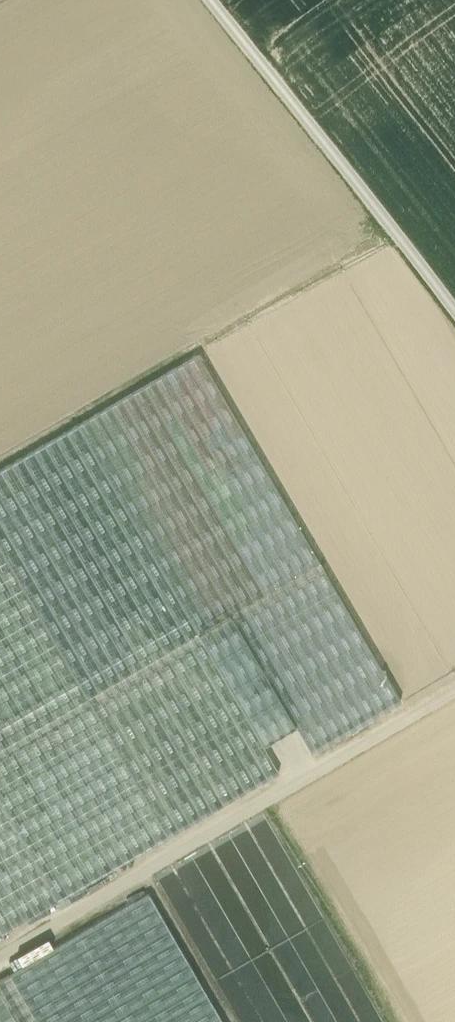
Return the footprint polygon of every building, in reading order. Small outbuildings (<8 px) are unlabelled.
[(401,702),(199,356),(0,474),(0,940),(401,702)] [(158,896),(0,988),(0,1021),(227,1021),(158,896)]
